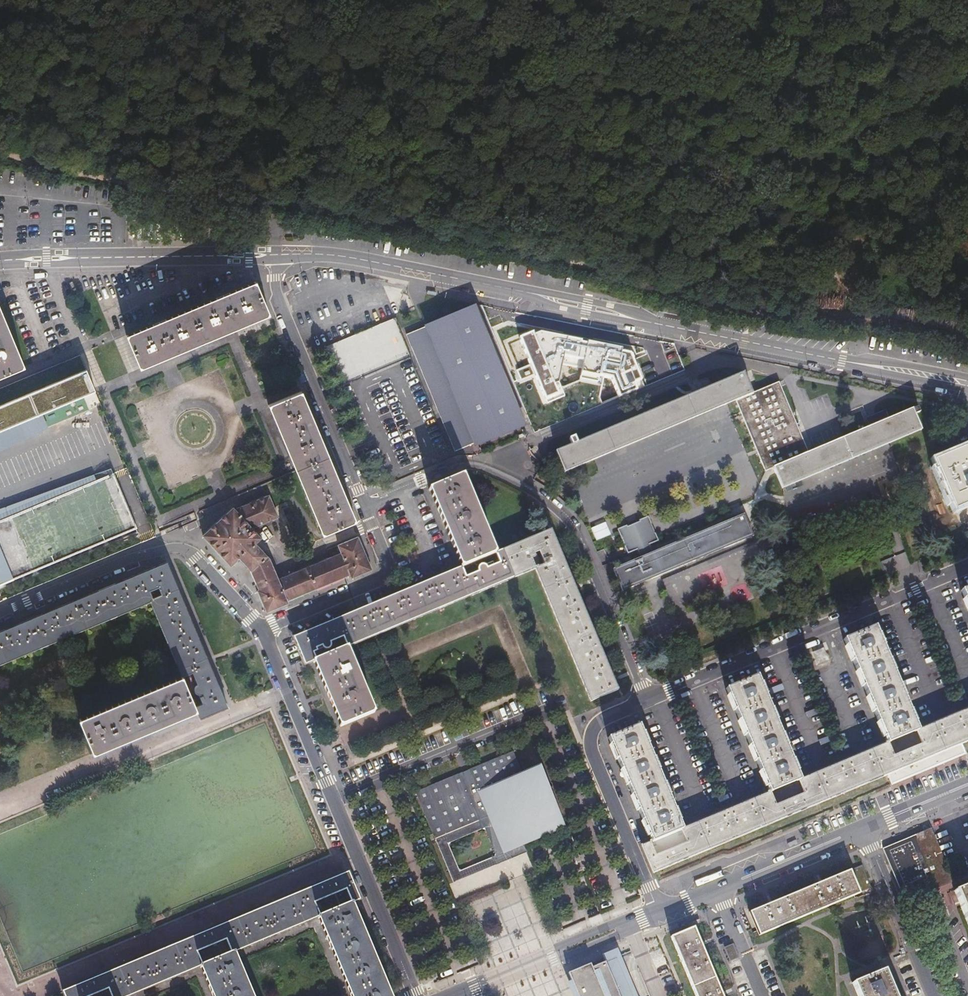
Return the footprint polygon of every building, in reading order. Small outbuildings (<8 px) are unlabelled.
[(127,333),(125,334),(138,367),(140,366),(145,364),(147,364),(151,362),(153,361),(157,359),(159,359),(164,357),(165,356),(170,354),(172,353),(176,351),(178,351),(183,349),(184,348),(189,346),(191,345),(195,343),(197,343),(202,341),(203,340),(208,338),(210,337),(214,335),(216,335),(220,333),(222,332),(227,330),(229,329),(233,327),(235,327),(239,325),(241,324),(246,322),(247,322),(252,320),(254,319),(258,317),(260,316),(268,313),(254,280),(251,281),(246,283),(244,284),(241,285),(239,286),(238,287),(233,288),(232,289),(227,291),(226,292),(223,293),(220,294),(219,295),(216,296),(214,296),(213,297),(208,299),(206,300),(204,301),(202,302),(200,302),(196,304),(194,305),(190,307),(188,307),(183,309),(181,310),(177,312),(175,313),(172,314),(170,315),(169,315),(164,317),(162,318),(158,320),(156,321),(151,323),(150,323),(145,325),(143,326),(140,327),(139,328),(137,329),(133,330),(131,331),(127,333)] [(475,304),(407,332),(455,449),(523,420),(518,408),(490,340),(475,304)] [(24,367),(23,365),(21,359),(20,358),(19,353),(18,352),(16,347),(15,345),(13,341),(13,339),(11,334),(10,333),(8,328),(7,326),(5,322),(5,320),(3,315),(2,314),(0,309),(0,377),(24,367)] [(396,321),(324,343),(337,383),(408,361),(396,321)] [(696,390),(553,448),(563,470),(726,404),(736,400),(756,449),(758,453),(765,471),(773,468),(776,473),(782,488),(918,431),(909,410),(877,422),(876,419),(885,415),(882,408),(863,416),(865,423),(868,422),(869,426),(807,452),(778,381),(751,392),(742,371),(704,387),(702,382),(712,377),(709,370),(688,379),(691,386),(693,385),(696,390)] [(47,429),(41,415),(44,414),(94,393),(85,371),(0,407),(0,451),(47,429)] [(300,390),(267,404),(268,406),(270,412),(271,413),(272,418),(273,419),(275,424),(276,426),(278,430),(278,432),(280,437),(281,439),(283,443),(284,445),(286,449),(286,451),(288,456),(289,458),(291,462),(292,464),(294,468),(294,470),(296,475),(297,476),(299,481),(300,483),(301,487),(302,489),(304,494),(305,495),(307,500),(307,501),(309,506),(310,508),(312,512),(313,514),(315,519),(315,520),(317,525),(318,527),(320,532),(321,534),(354,520),(353,518),(351,512),(350,510),(348,506),(348,505),(347,503),(346,500),(345,498),(343,494),(343,492),(340,487),(340,485),(338,481),(337,479),(337,478),(335,475),(335,473),(333,469),(332,467),(330,462),(329,461),(328,456),(327,455),(325,450),(324,448),(322,444),(322,442),(320,437),(319,436),(318,434),(317,431),(316,429),(314,425),(314,423),(312,418),(311,417),(309,412),(308,410),(308,409),(306,406),(306,404),(304,400),(303,398),(301,392),(300,390)] [(954,511),(967,506),(967,446),(933,461),(954,511)] [(464,476),(463,474),(428,489),(429,491),(431,496),(432,498),(434,502),(434,504),(436,509),(437,510),(437,511),(439,515),(439,517),(441,520),(441,521),(442,523),(444,528),(445,529),(447,534),(447,536),(449,539),(449,540),(450,542),(452,546),(452,548),(454,552),(455,554),(457,558),(457,560),(459,565),(460,567),(495,553),(495,550),(493,546),(492,544),(489,538),(488,534),(487,532),(485,528),(485,526),(483,521),(482,520),(480,515),(479,514),(477,509),(477,507),(475,502),(474,501),(472,496),(472,495),(470,490),(469,488),(467,483),(466,482),(464,476)] [(16,579),(135,529),(113,475),(95,482),(93,475),(0,509),(0,585),(16,579)] [(231,508),(202,533),(230,566),(238,560),(253,578),(258,590),(256,591),(265,612),(286,604),(285,601),(348,575),(349,578),(368,570),(356,538),(336,546),(340,555),(277,581),(269,563),(254,545),(260,540),(251,530),(278,519),(273,507),(268,496),(233,511),(231,508)] [(642,557),(612,569),(621,590),(629,587),(752,536),(743,515),(654,552),(642,557)] [(649,517),(620,529),(629,553),(639,549),(642,557),(654,552),(651,545),(659,541),(649,517)] [(522,542),(501,550),(513,579),(534,570),(589,702),(616,691),(607,669),(596,641),(583,610),(571,582),(560,555),(550,530),(527,540),(522,542)] [(513,579),(501,550),(495,553),(460,567),(457,569),(432,579),(406,589),(382,599),(352,612),(291,637),(303,665),(312,662),(347,647),(513,579)] [(182,675),(196,710),(200,718),(226,707),(197,637),(182,601),(166,562),(156,566),(116,583),(71,602),(47,612),(20,623),(0,631),(0,662),(149,599),(182,675)] [(957,590),(967,615),(967,585),(957,590)] [(876,625),(841,639),(884,743),(919,729),(876,625)] [(347,647),(312,662),(313,664),(314,668),(315,669),(317,674),(317,675),(319,680),(320,682),(322,685),(322,687),(323,688),(325,693),(325,694),(326,697),(327,699),(328,701),(330,706),(331,708),(333,712),(333,714),(335,718),(336,720),(338,724),(338,726),(340,725),(374,711),(373,709),(371,705),(370,704),(369,699),(368,697),(366,693),(365,691),(363,686),(363,685),(361,680),(360,678),(358,674),(357,672),(356,667),(355,666),(353,661),(352,659),(350,655),(350,653),(348,649),(347,647)] [(757,674),(723,689),(733,712),(737,721),(754,762),(757,770),(767,792),(801,778),(757,674)] [(82,717),(80,717),(94,751),(96,751),(100,749),(102,748),(106,746),(108,746),(112,744),(114,743),(118,741),(119,741),(121,740),(125,738),(127,738),(131,736),(133,735),(138,733),(139,733),(144,731),(146,730),(151,728),(152,727),(157,725),(159,725),(163,723),(165,722),(169,721),(170,720),(171,720),(176,718),(178,717),(182,715),(184,714),(188,712),(190,712),(194,710),(196,710),(182,675),(180,676),(176,678),(174,679),(170,680),(168,681),(163,683),(161,684),(157,686),(155,686),(151,688),(149,689),(145,691),(143,691),(138,693),(136,694),(132,696),(130,697),(125,699),(124,699),(119,701),(117,702),(113,704),(111,704),(106,706),(105,707),(100,709),(98,710),(94,712),(92,712),(88,714),(86,715),(82,717)] [(639,846),(651,873),(657,871),(889,774),(962,743),(965,742),(967,741),(967,708),(919,729),(884,743),(801,778),(767,792),(763,794),(753,798),(696,822),(687,826),(683,827),(648,842),(639,846)] [(177,725),(195,720),(194,714),(175,719),(177,725)] [(683,827),(640,724),(605,738),(615,761),(619,770),(627,791),(636,812),(639,818),(648,842),(683,827)] [(962,743),(889,774),(893,784),(966,753),(962,743)] [(525,852),(521,843),(561,826),(536,765),(517,773),(508,751),(411,792),(431,839),(449,883),(507,860),(525,852)] [(948,879),(929,834),(887,852),(906,897),(948,879)] [(873,887),(864,866),(852,870),(861,892),(873,887)] [(770,903),(751,911),(759,930),(761,935),(854,896),(862,893),(861,892),(852,870),(852,869),(821,882),(770,903)] [(62,992),(64,995),(125,995),(149,986),(177,974),(198,965),(233,951),(239,948),(264,938),(285,929),(307,919),(315,916),(349,902),(359,898),(347,872),(339,875),(62,992)] [(955,893),(957,899),(967,925),(967,887),(955,893)] [(387,993),(387,991),(385,987),(384,985),(382,980),(382,979),(379,974),(379,972),(377,968),(376,966),(374,961),(374,960),(371,955),(371,953),(369,949),(368,947),(366,942),(365,940),(364,936),(363,934),(361,930),(360,928),(358,924),(358,922),(356,917),(355,915),(353,911),(352,909),(350,904),(349,902),(315,916),(316,918),(318,924),(319,926),(321,930),(322,932),(323,935),(324,936),(324,938),(326,943),(327,944),(329,949),(330,950),(330,952),(331,955),(332,956),(334,961),(335,963),(337,967),(337,969),(339,974),(340,975),(342,980),(343,982),(345,986),(345,988),(347,992),(347,993),(348,994),(349,995),(389,995),(387,993)] [(696,995),(724,995),(722,992),(704,948),(702,942),(696,927),(672,937),(696,995)] [(727,947),(732,961),(740,957),(734,944),(727,947)] [(250,991),(249,990),(247,985),(247,984),(245,979),(244,977),(242,973),(242,971),(240,966),(239,964),(238,963),(237,960),(236,958),(234,953),(233,951),(198,965),(199,967),(202,973),(202,975),(204,979),(205,981),(207,985),(207,986),(208,988),(209,992),(210,994),(211,995),(252,995),(250,991)] [(621,961),(609,966),(608,962),(574,977),(582,995),(635,995),(621,961)] [(883,971),(853,983),(859,995),(893,995),(886,977),(883,971)]
